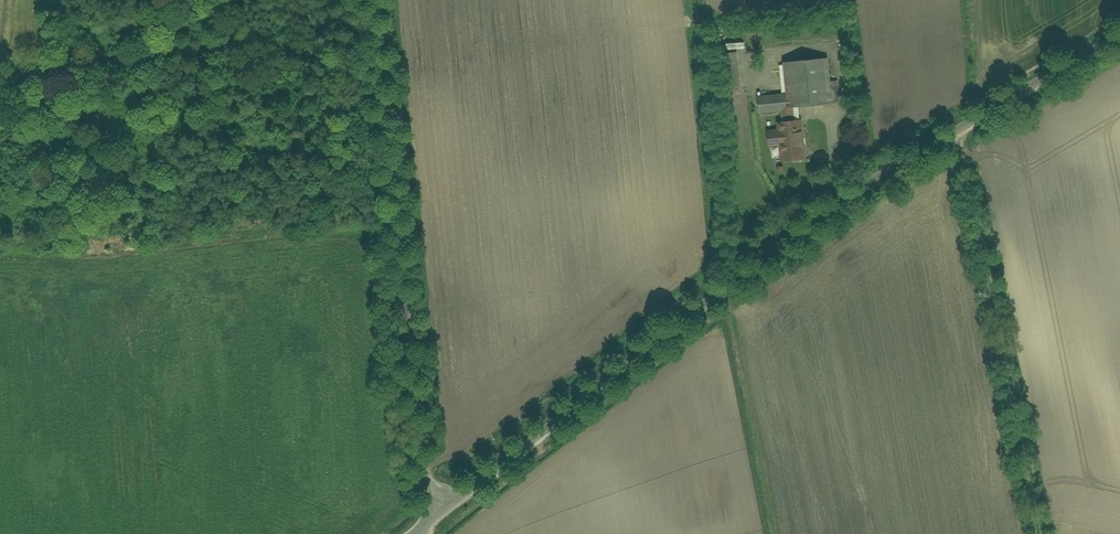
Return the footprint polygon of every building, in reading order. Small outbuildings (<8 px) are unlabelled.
[(776,61),(780,107),(823,103),(818,57),(776,61)] [(801,117),(761,121),(765,162),(804,158),(801,117)]
